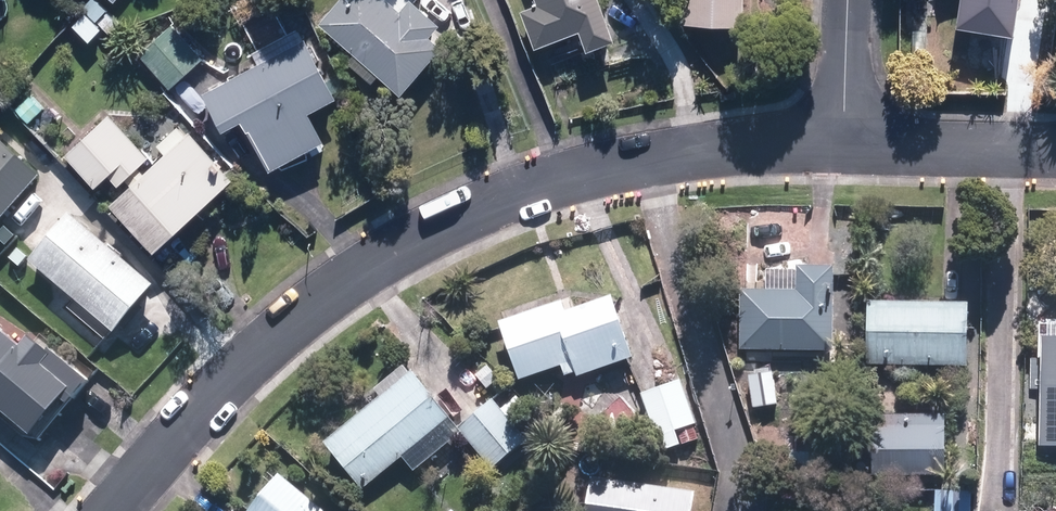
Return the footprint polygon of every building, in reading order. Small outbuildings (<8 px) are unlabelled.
[(319,23),(402,94),(443,47),(430,36),(441,24),(413,0),(410,0),(401,10),(389,0),(339,0),(319,23)] [(601,0),(537,0),(538,3),(522,10),(536,46),(580,29),(588,50),(616,39),(601,0)] [(684,22),(744,24),(745,0),(684,0),(684,22)] [(1019,0),(961,0),(957,24),(1014,33),(1019,0)] [(202,58),(172,23),(139,52),(170,87),(202,58)] [(338,96),(305,36),(204,91),(224,129),(243,119),(248,129),(250,128),(272,169),(326,140),(310,111),(338,96)] [(149,156),(108,113),(65,153),(105,196),(149,156)] [(157,248),(234,178),(190,131),(114,202),(157,248)] [(0,142),(0,221),(40,178),(0,142)] [(70,215),(30,262),(115,334),(155,287),(70,215)] [(740,290),(739,351),(836,353),(837,269),(797,268),(797,291),(740,290)] [(565,302),(499,324),(519,381),(563,366),(567,377),(577,373),(578,378),(633,359),(613,299),(569,314),(565,302)] [(969,304),(868,302),(866,364),(967,367),(969,304)] [(31,437),(71,390),(43,367),(53,356),(30,337),(21,348),(0,331),(0,410),(31,437)] [(1042,339),(1038,446),(1055,447),(1055,339),(1042,339)] [(500,380),(488,366),(476,377),(488,390),(500,380)] [(411,371),(324,442),(363,490),(450,418),(411,371)] [(778,404),(773,372),(749,376),(754,408),(778,404)] [(680,380),(640,395),(662,452),(702,438),(680,380)] [(531,412),(517,396),(501,410),(515,426),(531,412)] [(501,410),(492,400),(457,430),(493,470),(528,440),(515,426),(501,410)] [(946,477),(946,417),(871,417),(871,477),(946,477)] [(281,474),(250,510),(326,510),(281,474)] [(586,510),(693,510),(696,493),(591,478),(586,510)]
